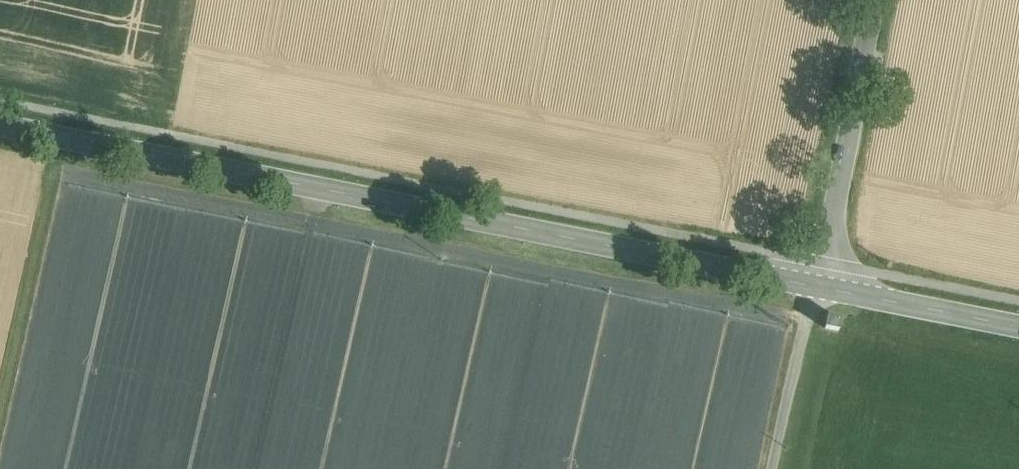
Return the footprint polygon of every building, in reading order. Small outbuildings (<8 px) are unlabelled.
[(826,315),(824,328),(838,331),(839,326),(841,318),(826,315)]
